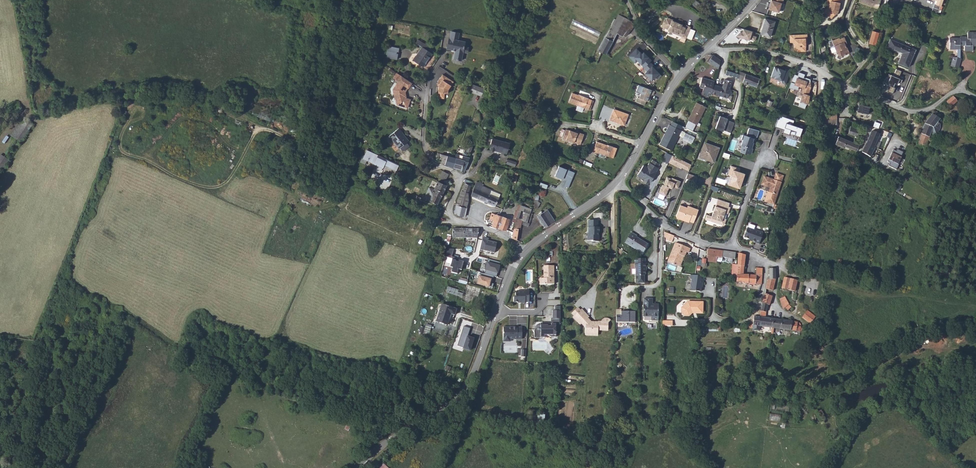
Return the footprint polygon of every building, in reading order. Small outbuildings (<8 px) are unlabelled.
[(770,9),(781,13),(785,0),(773,0),(770,9)] [(829,8),(826,12),(832,15),(832,17),(834,18),(840,10),(841,1),(840,1),(840,0),(830,0),(829,8)] [(671,19),(666,17),(665,20),(663,20),(661,26),(667,28),(667,29),(681,35),(680,36),(685,38),(690,26),(685,24),(685,25),(681,23),(682,22),(676,21),(671,19)] [(597,50),(600,51),(605,54),(619,30),(624,33),(624,32),(626,33),(628,33),(630,29),(629,27),(621,22),(614,18),(611,23),(612,24),(597,50)] [(765,18),(761,34),(770,36),(774,21),(765,18)] [(750,35),(751,33),(742,30),(742,33),(740,32),(735,37),(749,41),(749,40),(755,42),(756,37),(750,35)] [(876,45),(879,32),(872,30),(869,43),(876,45)] [(459,33),(451,31),(449,38),(448,38),(446,47),(451,48),(451,50),(454,51),(453,58),(452,60),(460,61),(462,53),(463,47),(464,42),(457,40),(459,33)] [(953,56),(950,65),(957,67),(961,57),(960,57),(960,44),(964,44),(964,49),(972,50),(972,44),(975,44),(975,31),(967,31),(967,37),(965,37),(965,36),(959,36),(959,37),(949,37),(949,41),(949,47),(957,47),(957,55),(957,56),(953,56)] [(807,33),(790,34),(790,41),(792,41),(792,42),(793,41),(794,42),(793,43),(794,43),(794,48),(797,50),(806,50),(805,43),(807,43),(807,33)] [(847,43),(845,36),(840,37),(840,36),(832,39),(832,38),(828,40),(829,42),(828,42),(830,46),(834,45),(836,50),(837,50),(838,53),(841,55),(849,52),(847,46),(846,46),(845,44),(847,43)] [(889,39),(887,46),(902,52),(898,62),(908,66),(915,49),(889,39)] [(399,48),(390,47),(390,57),(398,58),(399,48)] [(428,51),(421,47),(411,60),(422,67),(432,54),(428,51)] [(637,62),(643,68),(651,61),(643,53),(641,54),(636,49),(628,57),(635,64),(637,62)] [(708,61),(714,65),(719,59),(712,54),(708,61)] [(645,73),(652,81),(656,77),(658,79),(662,75),(657,71),(659,69),(651,61),(643,68),(646,71),(645,73)] [(771,78),(781,81),(781,83),(786,85),(790,73),(785,71),(774,67),(771,78)] [(901,71),(896,69),(893,76),(888,74),(887,78),(889,79),(886,85),(889,86),(886,91),(892,94),(895,88),(893,87),(894,83),(897,84),(898,82),(899,83),(900,83),(902,80),(898,78),(901,71)] [(738,77),(738,80),(742,82),(757,88),(759,87),(760,87),(761,86),(762,86),(764,80),(740,71),(739,74),(738,77)] [(805,73),(799,72),(795,86),(799,88),(800,85),(805,87),(804,92),(805,93),(803,98),(804,98),(803,102),(801,106),(808,108),(810,100),(811,94),(810,94),(810,92),(811,86),(811,78),(806,76),(806,78),(803,78),(804,77),(805,73)] [(452,81),(442,74),(437,82),(439,83),(437,86),(437,98),(444,98),(444,93),(447,93),(447,89),(452,81)] [(901,101),(905,102),(915,75),(911,74),(901,101)] [(707,96),(710,95),(711,93),(713,84),(714,80),(702,77),(700,87),(704,88),(702,95),(707,96)] [(413,84),(402,78),(399,83),(394,92),(397,101),(398,101),(400,106),(410,110),(412,101),(407,100),(405,95),(406,95),(406,94),(409,89),(413,84)] [(713,84),(711,93),(725,97),(726,91),(728,92),(729,89),(732,81),(724,79),(722,86),(713,84)] [(690,87),(682,81),(677,87),(685,93),(690,87)] [(486,90),(473,85),(469,92),(482,97),(486,90)] [(638,97),(636,101),(645,105),(646,101),(649,102),(652,95),(654,95),(655,91),(639,85),(637,91),(641,93),(639,97),(638,97)] [(579,95),(571,92),(568,102),(588,109),(591,100),(588,98),(579,94),(579,95)] [(953,96),(947,101),(951,106),(957,101),(953,96)] [(690,117),(688,120),(696,123),(697,124),(706,106),(696,101),(689,116),(690,117)] [(860,103),(858,111),(868,114),(870,106),(860,103)] [(629,115),(615,108),(610,119),(619,123),(620,123),(624,125),(629,115)] [(919,142),(918,145),(926,144),(927,143),(929,137),(931,132),(932,131),(935,126),(938,122),(940,119),(932,114),(925,123),(918,139),(920,140),(919,142)] [(795,135),(801,137),(803,129),(793,126),(795,120),(779,115),(775,127),(784,130),(783,133),(790,135),(791,130),(796,132),(795,135)] [(720,116),(715,129),(722,132),(723,131),(730,134),(735,121),(720,116)] [(669,123),(665,131),(666,132),(665,133),(664,133),(658,143),(671,149),(678,134),(681,130),(681,129),(680,129),(682,125),(672,120),(670,124),(669,123)] [(696,123),(688,120),(685,127),(692,130),(696,123)] [(23,122),(14,135),(18,138),(23,129),(30,122),(23,122)] [(935,126),(932,131),(936,134),(938,132),(941,127),(940,123),(938,122),(935,126)] [(851,126),(850,130),(854,131),(853,134),(861,137),(863,130),(851,126)] [(872,130),(869,137),(877,141),(879,136),(881,130),(873,126),(872,129),(872,130)] [(757,137),(759,130),(749,127),(746,135),(743,134),(741,139),(743,139),(741,144),(742,145),(740,151),(746,153),(747,152),(750,153),(752,148),(750,147),(752,142),(754,143),(756,136),(757,137)] [(568,130),(565,129),(562,138),(565,139),(565,140),(573,142),(579,144),(583,134),(578,132),(576,133),(573,132),(569,130),(568,130)] [(398,130),(388,138),(398,149),(399,148),(407,142),(407,141),(398,130)] [(837,138),(835,144),(843,147),(844,146),(856,150),(857,150),(859,144),(837,135),(836,137),(837,138)] [(866,142),(866,143),(874,147),(877,141),(869,137),(866,142)] [(510,143),(493,138),(490,148),(491,148),(493,150),(496,149),(497,149),(503,150),(502,151),(508,153),(510,143)] [(399,148),(403,152),(410,146),(407,142),(399,148)] [(606,146),(595,142),(591,152),(596,154),(596,153),(612,159),(615,149),(608,146),(608,147),(606,146)] [(718,148),(704,143),(699,156),(708,159),(707,160),(713,162),(718,148)] [(866,143),(860,156),(868,160),(875,147),(874,147),(866,143)] [(399,164),(367,149),(363,158),(377,165),(376,169),(381,171),(384,164),(396,170),(399,164)] [(903,152),(897,149),(897,151),(893,149),(887,161),(891,163),(889,166),(896,169),(899,164),(898,163),(903,152)] [(439,157),(439,161),(445,163),(445,164),(453,167),(455,158),(437,153),(436,156),(439,157)] [(453,167),(458,169),(461,170),(461,171),(464,172),(468,162),(467,161),(468,157),(456,154),(455,158),(453,167)] [(672,154),(669,160),(678,165),(677,166),(681,168),(681,167),(688,170),(691,164),(672,154)] [(518,163),(507,159),(505,164),(516,167),(518,163)] [(654,172),(657,167),(656,166),(650,163),(649,162),(646,167),(643,164),(637,174),(643,178),(645,182),(649,182),(650,182),(651,179),(652,178),(654,178),(654,176),(653,176),(655,172),(654,172)] [(730,175),(728,184),(739,188),(744,173),(738,171),(734,170),(735,167),(730,165),(729,168),(728,168),(726,173),(728,174),(727,174),(730,175)] [(560,166),(556,176),(567,180),(564,187),(569,188),(576,173),(560,166)] [(400,167),(397,175),(405,179),(408,170),(400,167)] [(437,179),(437,181),(445,185),(447,181),(445,180),(448,174),(441,170),(438,177),(439,178),(437,179)] [(782,175),(775,173),(773,180),(763,176),(760,183),(765,185),(770,187),(768,191),(767,191),(764,200),(773,204),(782,175)] [(697,177),(687,174),(685,178),(695,182),(697,177)] [(677,188),(680,181),(671,177),(671,178),(666,176),(663,184),(662,184),(658,193),(665,196),(668,187),(669,187),(670,186),(671,187),(672,186),(677,188)] [(445,185),(437,181),(434,190),(429,188),(424,198),(437,204),(446,185),(445,185)] [(482,183),(476,181),(471,195),(494,206),(496,203),(498,204),(499,201),(497,200),(498,197),(489,194),(491,189),(481,184),(482,183)] [(465,183),(461,190),(468,193),(470,185),(465,183)] [(468,193),(461,190),(457,200),(455,213),(464,216),(468,199),(468,193)] [(728,206),(716,202),(715,205),(714,205),(711,216),(706,214),(704,219),(722,225),(723,224),(725,220),(724,218),(722,217),(724,212),(726,213),(727,212),(729,208),(728,206)] [(527,207),(519,204),(517,210),(516,210),(514,216),(528,223),(530,216),(524,213),(527,207)] [(693,223),(698,210),(687,206),(687,208),(680,205),(675,217),(676,218),(683,221),(683,219),(689,221),(688,221),(693,223)] [(538,215),(537,216),(545,227),(554,221),(547,209),(541,213),(538,215)] [(491,213),(489,219),(493,220),(492,225),(493,226),(497,227),(506,230),(509,219),(491,213)] [(515,223),(514,228),(519,229),(520,229),(521,225),(527,228),(529,225),(516,218),(515,223)] [(593,239),(599,239),(599,233),(598,233),(598,230),(599,230),(599,225),(598,225),(598,218),(588,218),(588,231),(587,231),(587,238),(593,238),(593,239)] [(750,240),(759,243),(762,232),(747,227),(744,237),(751,239),(750,240)] [(452,228),(452,237),(477,238),(479,229),(452,228)] [(625,241),(641,252),(642,253),(648,244),(641,239),(637,237),(637,236),(631,232),(625,241)] [(481,250),(495,253),(498,243),(489,241),(489,239),(483,237),(481,250)] [(676,242),(668,262),(677,266),(682,255),(684,256),(685,257),(687,252),(689,253),(691,249),(676,242)] [(448,248),(445,256),(452,258),(454,248),(448,248)] [(720,249),(708,248),(706,259),(716,261),(717,255),(720,256),(720,249)] [(720,249),(720,256),(721,256),(722,256),(734,258),(736,252),(720,249)] [(736,276),(736,281),(760,285),(762,273),(755,273),(755,275),(743,274),(744,266),(745,254),(738,252),(738,264),(737,277),(736,276)] [(462,269),(464,261),(459,260),(459,261),(456,260),(456,259),(453,258),(450,267),(453,267),(452,272),(457,273),(459,268),(462,269)] [(645,258),(635,258),(635,263),(635,268),(635,283),(644,283),(644,275),(645,274),(645,271),(645,270),(645,268),(646,268),(646,263),(645,263),(645,258)] [(497,276),(501,263),(489,259),(485,273),(497,276)] [(540,277),(540,283),(555,283),(555,264),(544,264),(544,275),(545,275),(545,277),(544,277),(540,277)] [(768,278),(765,288),(773,290),(775,278),(775,268),(769,268),(769,278),(768,278)] [(703,277),(691,275),(690,279),(692,279),(690,291),(695,292),(695,291),(700,292),(701,285),(702,285),(703,277)] [(492,279),(480,276),(477,284),(490,288),(490,286),(493,287),(494,283),(491,283),(492,279)] [(797,280),(784,276),(782,288),(794,291),(797,280)] [(529,301),(529,289),(525,289),(525,290),(517,290),(516,291),(516,294),(514,296),(514,300),(515,301),(518,301),(521,301),(521,302),(525,302),(525,301),(529,301)] [(765,293),(762,302),(767,304),(769,305),(772,296),(765,293)] [(785,296),(780,298),(783,308),(785,307),(788,310),(791,307),(788,304),(789,303),(785,296)] [(650,321),(657,321),(658,305),(654,305),(653,306),(652,306),(652,305),(652,299),(643,299),(642,316),(651,317),(650,321)] [(702,313),(703,301),(687,301),(681,307),(681,311),(684,315),(689,315),(692,312),(693,311),(697,311),(697,312),(702,313)] [(759,316),(759,325),(772,327),(773,318),(765,317),(767,304),(762,302),(760,311),(759,316)] [(440,303),(434,321),(445,325),(448,313),(453,315),(455,308),(440,303)] [(561,305),(556,305),(556,309),(553,309),(553,317),(561,317),(561,305)] [(608,323),(611,322),(610,321),(610,320),(609,320),(608,320),(607,319),(606,319),(605,319),(604,320),(603,321),(602,322),(602,323),(599,322),(599,323),(592,322),(588,319),(590,317),(582,309),(574,317),(582,325),(583,323),(586,327),(586,335),(598,335),(599,330),(608,330),(608,323)] [(807,310),(802,317),(811,323),(816,316),(807,310)] [(634,322),(634,311),(621,311),(620,315),(616,315),(615,322),(634,322)] [(773,318),(772,327),(787,329),(792,330),(800,331),(801,326),(800,326),(800,323),(792,321),(773,318)] [(556,323),(556,322),(551,322),(549,322),(548,324),(545,324),(545,322),(541,322),(541,324),(536,324),(536,328),(535,328),(535,336),(545,336),(545,334),(551,334),(551,336),(556,336),(556,323)] [(463,349),(470,351),(475,338),(468,335),(470,328),(464,326),(458,345),(464,347),(463,349)] [(510,326),(504,326),(503,337),(503,338),(505,340),(508,340),(510,339),(510,338),(522,338),(523,326),(518,326),(512,326),(512,327),(510,327),(510,326)] [(544,424),(545,414),(534,413),(533,423),(544,424)]
